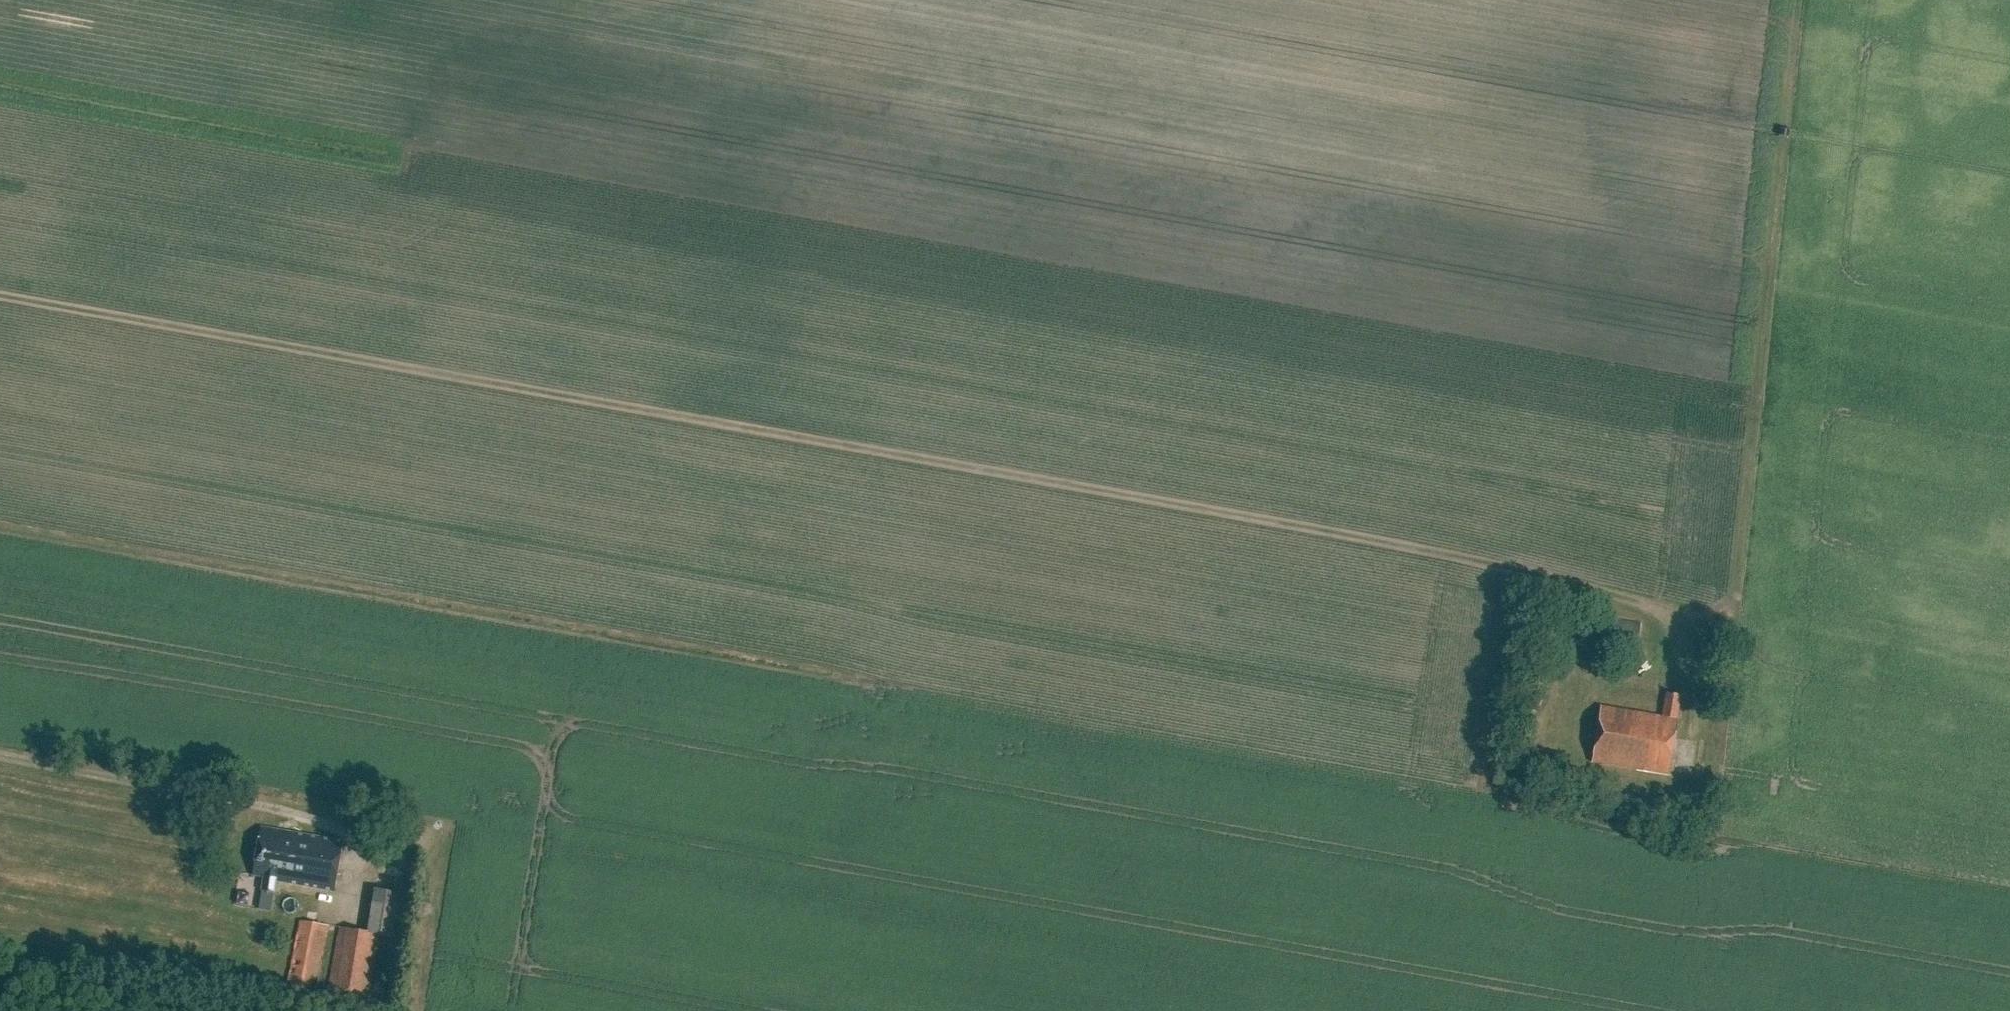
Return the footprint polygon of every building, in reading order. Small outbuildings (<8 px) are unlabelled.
[(1586,649),(1636,656),(1641,621),(1573,611),(1569,644),(1586,646),(1586,649)] [(1666,691),(1662,714),(1602,704),(1592,761),(1667,774),(1681,693),(1666,691)] [(261,875),(259,889),(274,892),(276,880),(334,890),(342,840),(260,826),(252,874),(261,875)] [(287,992),(315,997),(328,926),(301,921),(287,992)] [(368,1001),(380,936),(366,933),(340,928),(328,993),(368,1001)]
